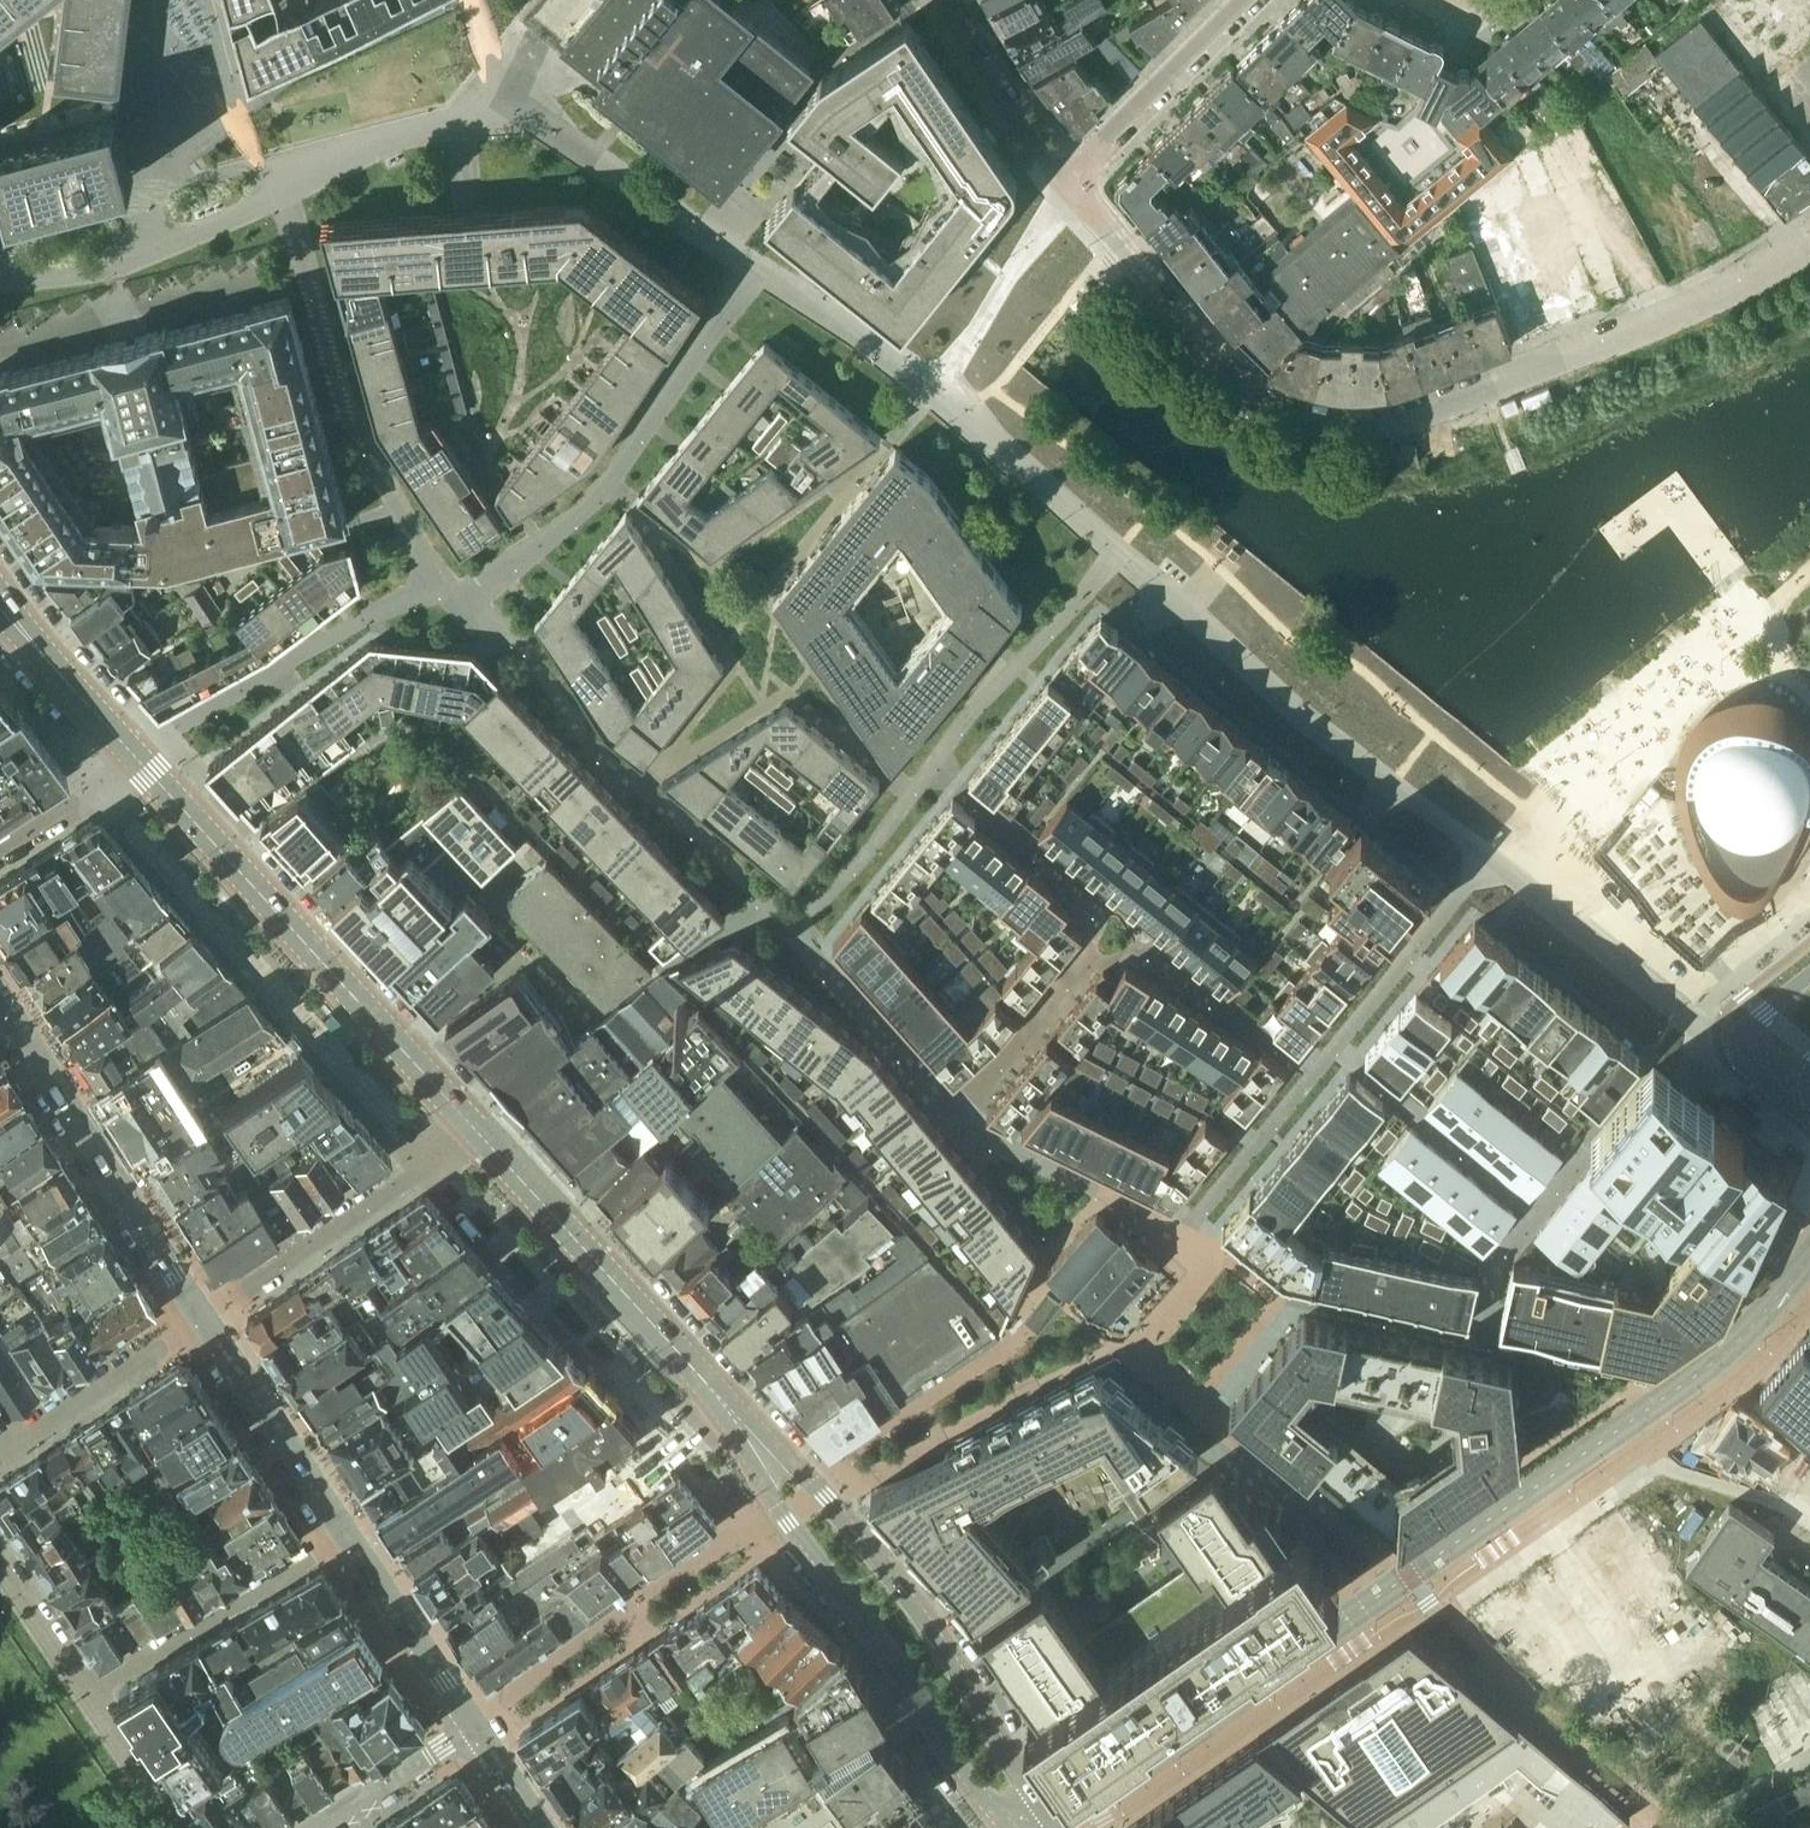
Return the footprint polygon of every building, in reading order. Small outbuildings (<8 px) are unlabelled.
[(111,182),(133,0),(0,0),(0,212),(111,182)] [(251,85),(314,56),(294,13),(318,2),(323,0),(229,0),(251,85)] [(362,34),(346,0),(323,0),(318,2),(338,45),(362,34)] [(386,23),(376,0),(346,0),(362,34),(386,23)] [(410,12),(405,0),(376,0),(386,23),(410,12)] [(434,1),(434,0),(405,0),(410,12),(434,1)] [(568,39),(609,73),(600,84),(603,86),(603,85),(620,99),(620,100),(623,102),(623,101),(640,115),(640,116),(643,118),(643,117),(660,131),(660,132),(662,134),(663,133),(680,147),(680,148),(683,150),(700,163),(700,164),(702,166),(703,166),(720,180),(722,182),(725,180),(724,179),(740,159),(741,159),(743,157),(743,156),(759,136),(762,134),(761,133),(777,113),(778,113),(780,111),(778,109),(811,67),(750,18),(752,15),(733,0),(599,0),(568,39)] [(835,4),(840,12),(845,9),(856,24),(845,32),(847,35),(850,40),(851,39),(862,32),(861,31),(902,4),(899,0),(832,0),(835,4)] [(990,13),(1013,0),(983,0),(990,13)] [(1003,36),(1049,9),(1043,0),(1013,0),(990,13),(1003,36)] [(1003,36),(1006,41),(1016,57),(1018,56),(1061,30),(1080,19),(1083,18),(1108,3),(1106,0),(1072,0),(1065,5),(1070,14),(1056,21),(1049,9),(1003,36)] [(1179,0),(1163,0),(1130,20),(1135,29),(1138,33),(1141,31),(1156,45),(1182,20),(1182,15),(1188,9),(1179,0)] [(1192,7),(1199,0),(1179,0),(1188,9),(1189,8),(1190,9),(1192,7)] [(1325,21),(1305,0),(1301,0),(1290,12),(1312,34),(1325,21)] [(1325,21),(1338,35),(1356,1),(1356,0),(1305,0),(1325,21)] [(1544,8),(1575,46),(1583,39),(1577,32),(1593,19),(1577,0),(1548,0),(1545,2),(1545,5),(1543,7),(1544,8)] [(1593,19),(1606,9),(1611,15),(1621,8),(1614,0),(1577,0),(1593,19)] [(1754,82),(1809,43),(1809,0),(1696,0),(1754,82)] [(1356,1),(1338,35),(1333,46),(1364,61),(1387,17),(1356,1)] [(314,56),(338,45),(318,2),(294,13),(314,56)] [(1577,48),(1575,46),(1544,8),(1542,9),(1539,9),(1532,14),(1532,18),(1522,26),(1550,59),(1562,49),(1568,55),(1577,48)] [(1295,74),(1320,49),(1286,15),(1261,40),(1295,74)] [(904,327),(1014,190),(1015,188),(1016,187),(1017,185),(1017,183),(1017,181),(1017,179),(1016,177),(1016,175),(1015,173),(909,17),(903,20),(824,74),(794,111),(795,112),(792,116),(816,135),(815,136),(825,144),(767,217),(904,327)] [(1415,30),(1415,31),(1387,17),(1364,61),(1393,75),(1416,31),(1416,30),(1415,30)] [(1784,218),(1809,201),(1809,157),(1698,18),(1655,53),(1653,55),(1662,66),(1784,218)] [(1018,56),(1034,78),(1077,52),(1095,40),(1080,19),(1061,30),(1018,56)] [(1118,39),(1135,29),(1130,20),(1113,30),(1118,39)] [(1650,33),(1655,28),(1650,22),(1644,26),(1650,33)] [(1502,43),(1500,44),(1534,84),(1538,78),(1542,77),(1536,70),(1550,59),(1522,26),(1512,35),(1509,34),(1502,40),(1502,43)] [(1393,75),(1421,89),(1424,90),(1439,61),(1444,51),(1444,50),(1445,48),(1443,45),(1416,31),(1393,75)] [(1140,69),(1137,65),(1108,35),(1098,45),(1130,78),(1140,69)] [(1238,63),(1271,97),(1295,74),(1261,40),(1238,63)] [(1477,65),(1500,91),(1504,96),(1519,85),(1524,92),(1526,90),(1534,84),(1500,44),(1498,46),(1495,46),(1489,51),(1488,55),(1478,64),(1477,65)] [(1034,78),(1076,131),(1076,132),(1113,95),(1110,91),(1097,74),(1091,78),(1074,56),(1078,54),(1077,52),(1034,78)] [(1438,111),(1445,96),(1458,71),(1450,67),(1439,61),(1424,90),(1421,89),(1419,93),(1428,97),(1424,108),(1430,111),(1435,114),(1437,111),(1438,111)] [(1465,97),(1476,111),(1500,91),(1477,65),(1470,71),(1469,70),(1468,69),(1467,69),(1465,68),(1463,68),(1461,69),(1459,70),(1458,71),(1445,96),(1453,106),(1465,97)] [(1234,67),(1213,88),(1246,121),(1263,104),(1267,107),(1267,115),(1275,122),(1279,118),(1268,101),(1234,67)] [(1599,126),(1642,91),(1625,70),(1582,105),(1599,126)] [(1353,98),(1363,78),(1356,75),(1350,77),(1348,72),(1337,77),(1346,94),(1353,98)] [(1562,105),(1540,78),(1534,84),(1526,90),(1549,117),(1562,105)] [(1325,98),(1330,94),(1324,86),(1319,90),(1325,98)] [(1193,108),(1240,155),(1251,145),(1245,139),(1255,130),(1246,121),(1213,88),(1193,108)] [(1465,97),(1453,106),(1445,96),(1438,111),(1437,113),(1456,136),(1480,116),(1476,111),(1465,97)] [(1286,112),(1295,125),(1311,114),(1301,101),(1286,112)] [(1340,109),(1329,119),(1349,142),(1379,117),(1348,102),(1340,109)] [(1193,108),(1174,127),(1206,160),(1220,146),(1227,152),(1228,158),(1233,162),(1240,155),(1193,108)] [(1509,147),(1535,137),(1523,109),(1498,120),(1509,147)] [(1296,135),(1281,116),(1279,118),(1275,122),(1272,124),(1288,142),(1296,135)] [(1480,116),(1456,136),(1470,152),(1471,151),(1490,174),(1514,155),(1480,116)] [(1329,119),(1305,139),(1337,176),(1361,156),(1349,142),(1329,119)] [(1569,164),(1588,148),(1564,120),(1545,136),(1569,164)] [(1189,177),(1206,160),(1174,127),(1152,149),(1177,174),(1182,170),(1189,177)] [(1552,179),(1569,164),(1545,136),(1528,151),(1552,179)] [(1240,155),(1250,165),(1257,172),(1267,162),(1251,145),(1240,155)] [(1152,149),(1132,169),(1148,185),(1164,170),(1173,178),(1177,174),(1152,149)] [(1470,152),(1445,173),(1465,196),(1490,174),(1471,151),(1470,152)] [(1528,151),(1510,166),(1534,194),(1552,179),(1528,151)] [(1664,207),(1707,172),(1691,152),(1648,186),(1664,207)] [(1361,156),(1337,176),(1359,202),(1382,182),(1361,156)] [(1257,172),(1250,165),(1243,172),(1249,179),(1257,172)] [(1510,166),(1493,181),(1517,209),(1534,194),(1510,166)] [(1144,219),(1148,223),(1169,207),(1160,197),(1155,200),(1147,191),(1148,185),(1132,169),(1128,172),(1121,180),(1121,188),(1127,196),(1127,197),(1144,219)] [(1674,221),(1494,297),(1513,343),(1707,262),(1758,235),(1707,172),(1664,207),(1663,207),(1674,221)] [(1445,173),(1419,195),(1439,218),(1465,196),(1445,173)] [(1173,189),(1180,197),(1191,188),(1184,180),(1173,189)] [(1475,196),(1499,224),(1517,209),(1493,181),(1475,196)] [(1382,182),(1359,202),(1380,228),(1404,207),(1382,182)] [(1404,207),(1380,228),(1392,242),(1404,232),(1412,241),(1439,218),(1419,195),(1404,207)] [(1258,217),(1242,196),(1235,202),(1250,223),(1258,217)] [(1459,209),(1474,245),(1499,224),(1475,196),(1459,209)] [(1348,197),(1253,275),(1301,335),(1309,328),(1313,317),(1393,251),(1348,197)] [(1176,201),(1169,207),(1148,223),(1158,238),(1164,246),(1201,217),(1189,203),(1182,209),(1176,201)] [(323,223),(338,278),(344,278),(380,275),(382,276),(430,273),(481,270),(493,269),(565,265),(595,288),(599,292),(630,316),(633,318),(634,317),(671,346),(672,344),(703,298),(582,203),(323,223)] [(1242,212),(1231,221),(1235,227),(1247,218),(1242,212)] [(1214,234),(1201,217),(1164,246),(1182,269),(1235,227),(1228,217),(1220,223),(1218,230),(1214,234)] [(1242,236),(1235,227),(1182,269),(1200,291),(1236,262),(1222,244),(1226,240),(1233,242),(1242,236)] [(1447,256),(1465,304),(1491,293),(1473,246),(1447,256)] [(1249,279),(1236,262),(1200,291),(1215,310),(1254,278),(1252,275),(1249,279)] [(1345,299),(1352,307),(1394,272),(1387,264),(1345,299)] [(341,287),(348,316),(390,305),(382,276),(380,275),(344,278),(338,278),(341,287)] [(1269,297),(1254,278),(1215,310),(1229,328),(1237,336),(1276,305),(1269,297)] [(1420,283),(1396,292),(1401,308),(1426,298),(1420,283)] [(1387,285),(1362,305),(1369,314),(1394,293),(1387,285)] [(38,562),(104,565),(170,567),(347,521),(308,370),(304,356),(303,349),(289,298),(252,308),(252,310),(185,328),(167,332),(166,329),(146,335),(139,337),(124,341),(116,343),(96,348),(97,351),(10,373),(11,371),(0,374),(0,505),(38,562)] [(433,319),(442,317),(437,299),(429,302),(433,319)] [(1461,305),(1481,355),(1510,343),(1497,309),(1494,301),(1474,309),(1471,302),(1461,305)] [(390,305),(348,316),(355,340),(396,329),(390,305)] [(1276,305),(1237,336),(1267,366),(1283,352),(1282,349),(1298,337),(1304,339),(1276,305)] [(1454,317),(1435,324),(1451,367),(1481,355),(1461,305),(1452,309),(1454,317)] [(633,318),(619,336),(657,366),(671,346),(634,317),(633,318)] [(436,325),(440,342),(449,340),(444,322),(436,325)] [(1420,379),(1451,367),(1435,324),(1415,332),(1412,325),(1403,329),(1420,379)] [(355,340),(361,364),(403,353),(396,329),(355,340)] [(1415,381),(1420,379),(1403,329),(1393,332),(1396,339),(1380,346),(1385,389),(1393,387),(1403,385),(1415,381)] [(657,366),(619,336),(603,356),(643,387),(657,366)] [(1318,343),(1304,339),(1298,337),(1282,349),(1283,352),(1267,366),(1278,372),(1285,376),(1296,380),(1308,384),(1318,343)] [(1329,389),(1347,391),(1349,338),(1339,338),(1338,344),(1323,344),(1312,385),(1321,388),(1329,389)] [(1374,391),(1385,389),(1380,346),(1379,346),(1360,345),(1360,339),(1349,338),(1347,391),(1355,392),(1364,392),(1374,391)] [(765,342),(639,497),(712,556),(881,437),(765,342)] [(442,349),(447,366),(455,364),(450,346),(442,349)] [(403,353),(361,364),(368,387),(409,376),(403,353)] [(603,356),(588,375),(630,407),(643,387),(603,356)] [(449,372),(454,390),(461,388),(457,370),(449,372)] [(630,407),(588,375),(573,394),(616,428),(630,407)] [(368,387),(374,411),(415,400),(409,376),(368,387)] [(454,395),(459,413),(468,410),(463,393),(454,395)] [(573,394),(558,414),(602,448),(616,428),(573,394)] [(378,426),(383,433),(388,431),(388,432),(422,423),(421,422),(415,400),(374,411),(378,426)] [(781,410),(752,443),(759,450),(788,416),(781,410)] [(602,448),(558,414),(543,433),(585,466),(595,459),(602,448)] [(383,433),(403,463),(445,434),(434,419),(421,422),(422,423),(388,432),(388,431),(383,433)] [(801,448),(803,447),(784,431),(767,453),(785,468),(801,448)] [(543,433),(528,452),(564,480),(585,466),(543,433)] [(459,456),(445,434),(403,463),(417,484),(459,456)] [(1418,459),(1416,443),(1402,445),(1403,452),(1396,453),(1398,462),(1418,459)] [(882,467),(870,481),(834,525),(823,539),(801,566),(789,580),(774,598),(799,633),(820,663),(822,665),(833,681),(844,697),(855,713),(867,729),(878,745),(890,763),(893,766),(990,647),(995,640),(1023,606),(931,477),(896,449),(892,454),(882,467)] [(528,452),(513,471),(542,495),(564,480),(528,452)] [(432,506),(474,477),(459,456),(417,484),(432,506)] [(501,486),(498,490),(497,492),(512,515),(518,511),(523,508),(542,495),(513,471),(501,486)] [(488,499),(474,477),(432,506),(447,527),(488,499)] [(488,499),(447,527),(462,549),(503,521),(488,499)] [(536,623),(537,624),(565,669),(568,674),(587,704),(593,714),(606,734),(644,764),(648,759),(708,686),(703,682),(714,667),(719,671),(724,666),(632,520),(627,512),(626,513),(571,580),(566,587),(546,611),(542,616),(540,618),(536,623)] [(308,544),(317,556),(347,594),(363,581),(353,542),(324,550),(318,542),(308,544)] [(324,612),(347,594),(317,556),(302,568),(288,550),(280,556),(294,574),(324,612)] [(294,574),(278,586),(309,625),(324,612),(294,574)] [(45,576),(70,605),(101,585),(103,587),(118,578),(113,578),(96,577),(45,576)] [(255,576),(236,591),(242,599),(261,584),(255,576)] [(112,607),(150,579),(118,578),(103,587),(101,585),(70,605),(87,626),(112,607)] [(103,645),(131,627),(139,620),(126,600),(137,592),(137,593),(151,582),(150,579),(112,607),(87,626),(103,645)] [(220,580),(214,585),(220,594),(226,589),(220,580)] [(223,609),(205,582),(186,594),(204,621),(223,609)] [(289,640),(309,625),(278,586),(259,602),(289,640)] [(153,612),(162,607),(157,600),(148,605),(153,612)] [(238,618),(250,633),(268,656),(270,655),(289,640),(259,602),(238,618)] [(630,637),(638,632),(622,608),(615,613),(630,637)] [(619,654),(628,648),(605,611),(596,617),(619,654)] [(1067,658),(1086,672),(1120,631),(1101,616),(1067,658)] [(206,627),(210,634),(219,629),(216,623),(206,627)] [(103,645),(125,671),(149,653),(131,627),(103,645)] [(210,634),(218,650),(231,676),(268,656),(250,633),(231,643),(223,627),(219,629),(210,634)] [(1142,649),(1120,631),(1086,672),(1087,674),(1093,667),(1113,684),(1142,649)] [(380,696),(381,695),(384,693),(389,694),(400,644),(372,641),(350,657),(380,696)] [(198,693),(231,676),(218,650),(199,659),(191,644),(177,651),(185,667),(198,693)] [(424,646),(400,644),(389,694),(413,699),(424,646)] [(437,704),(449,649),(424,646),(413,699),(437,704)] [(449,649),(437,704),(461,709),(474,652),(449,649)] [(658,682),(664,674),(648,649),(640,655),(658,682)] [(1164,667),(1142,649),(1113,684),(1136,702),(1164,667)] [(486,665),(474,652),(461,709),(462,709),(466,712),(501,679),(486,665)] [(380,696),(350,657),(331,672),(360,711),(380,696)] [(129,676),(157,706),(158,706),(162,711),(164,710),(165,710),(198,693),(185,667),(162,679),(154,663),(129,676)] [(628,669),(647,696),(653,688),(637,663),(628,669)] [(1164,667),(1136,702),(1149,713),(1156,703),(1162,708),(1183,683),(1164,667)] [(331,672),(311,687),(327,707),(341,725),(360,711),(331,672)] [(1064,692),(1067,695),(1074,687),(1063,678),(1056,686),(1064,692)] [(518,697),(501,679),(466,712),(483,730),(518,697)] [(1056,686),(1049,680),(1033,700),(1048,712),(1068,729),(1085,709),(1079,704),(1067,695),(1064,692),(1056,686)] [(1202,698),(1183,683),(1162,708),(1169,714),(1161,723),(1174,733),(1202,698)] [(1792,711),(1790,707),(1787,704),(1785,701),(1782,698),(1778,695),(1775,693),(1771,691),(1768,689),(1764,688),(1760,687),(1756,686),(1752,686),(1747,686),(1743,686),(1739,687),(1722,691),(1705,697),(1700,699),(1696,701),(1692,703),(1688,706),(1684,709),(1681,712),(1678,715),(1675,718),(1671,723),(1668,728),(1665,733),(1663,738),(1661,744),(1659,749),(1657,755),(1656,761),(1655,766),(1655,772),(1655,778),(1655,784),(1656,790),(1657,795),(1658,801),(1662,815),(1664,820),(1676,852),(1680,861),(1681,865),(1683,870),(1685,874),(1688,878),(1691,882),(1694,886),(1698,889),(1702,892),(1706,895),(1710,897),(1714,900),(1719,902),(1723,902),(1727,902),(1731,902),(1735,902),(1738,901),(1742,900),(1746,898),(1750,896),(1753,894),(1760,888),(1766,882),(1773,875),(1779,868),(1785,861),(1790,854),(1796,846),(1801,838),(1804,833),(1807,828),(1809,822),(1809,820),(1809,755),(1809,752),(1804,743),(1796,720),(1792,711)] [(311,687),(292,702),(307,722),(327,707),(311,687)] [(1085,696),(1074,687),(1067,695),(1079,704),(1085,696)] [(16,708),(1,689),(0,688),(0,719),(16,708)] [(535,714),(518,697),(483,730),(500,748),(535,714)] [(1225,716),(1202,698),(1174,733),(1196,751),(1225,716)] [(1048,712),(1033,700),(1017,719),(1032,731),(1053,748),(1068,729),(1048,712)] [(307,722),(292,702),(272,716),(287,736),(307,722)] [(392,705),(378,708),(382,724),(396,720),(392,705)] [(664,781),(794,886),(880,781),(875,777),(787,705),(669,779),(669,778),(664,781)] [(359,742),(327,706),(226,782),(227,782),(226,783),(227,784),(228,784),(237,794),(257,816),(256,817),(258,818),(259,818),(259,817),(359,742)] [(0,719),(0,744),(10,758),(11,759),(15,764),(17,762),(39,791),(61,776),(65,773),(16,708),(0,719)] [(1106,717),(1117,726),(1123,718),(1112,709),(1106,717)] [(427,710),(424,726),(438,729),(441,713),(427,710)] [(552,732),(535,714),(500,748),(517,765),(552,732)] [(287,736),(272,716),(253,731),(268,751),(287,736)] [(1247,734),(1225,716),(1196,751),(1218,769),(1247,734)] [(1032,731),(1017,719),(1001,739),(1016,752),(1036,768),(1053,748),(1032,731)] [(1090,732),(1098,738),(1107,727),(1100,721),(1090,732)] [(360,730),(352,736),(357,742),(365,737),(360,730)] [(268,751),(253,731),(233,746),(248,766),(268,751)] [(569,750),(552,732),(517,765),(534,783),(569,750)] [(1269,753),(1247,734),(1218,769),(1241,788),(1269,753)] [(428,748),(417,735),(406,744),(417,757),(428,748)] [(465,736),(457,743),(467,753),(474,746),(465,736)] [(1016,752),(1001,739),(984,760),(1000,772),(1027,794),(1028,792),(1021,787),(1036,768),(1016,752)] [(1114,753),(1121,759),(1130,748),(1123,741),(1114,753)] [(248,766),(233,746),(212,762),(209,765),(214,770),(214,771),(226,783),(227,782),(248,766)] [(474,746),(467,753),(473,760),(481,753),(474,746)] [(586,767),(569,750),(534,783),(551,801),(586,767)] [(1080,770),(1089,759),(1081,752),(1072,764),(1080,770)] [(1288,768),(1269,753),(1241,788),(1260,803),(1288,768)] [(10,811),(34,794),(38,791),(39,791),(17,762),(15,764),(11,759),(10,758),(0,764),(0,796),(10,811)] [(1140,774),(1146,767),(1135,758),(1129,765),(1140,774)] [(788,786),(794,778),(771,760),(765,768),(788,786)] [(1000,772),(984,760),(970,778),(985,790),(1012,812),(1027,794),(1000,772)] [(1063,775),(1071,782),(1080,770),(1072,764),(1063,775)] [(1108,771),(1119,780),(1125,773),(1114,764),(1108,771)] [(789,810),(796,801),(751,765),(744,773),(789,810)] [(603,785),(586,767),(551,801),(568,819),(603,785)] [(1158,776),(1146,767),(1140,774),(1152,783),(1158,776)] [(1311,786),(1288,768),(1260,803),(1282,822),(1311,786)] [(498,771),(490,778),(499,788),(507,780),(498,771)] [(1125,773),(1119,780),(1130,789),(1136,782),(1125,773)] [(507,780),(499,788),(507,796),(515,788),(507,780)] [(357,882),(335,902),(357,925),(362,931),(369,939),(392,963),(413,942),(417,938),(383,903),(395,891),(429,927),(439,916),(437,914),(454,899),(423,866),(450,841),(484,877),(500,862),(520,843),(486,807),(462,783),(385,844),(392,851),(391,852),(369,871),(357,882)] [(620,803),(603,785),(568,819),(585,836),(620,803)] [(1333,805),(1311,786),(1282,822),(1305,840),(1333,805)] [(306,787),(262,823),(275,837),(282,844),(285,847),(326,809),(306,787)] [(1039,804),(1047,811),(1057,799),(1049,793),(1039,804)] [(1174,801),(1185,811),(1191,803),(1180,794),(1174,801)] [(6,813),(10,811),(0,796),(0,817),(6,813)] [(1148,804),(1159,813),(1165,806),(1154,796),(1148,804)] [(975,815),(953,798),(934,821),(956,839),(975,815)] [(1089,816),(1068,799),(1039,834),(1061,852),(1089,816)] [(637,820),(620,803),(585,836),(602,854),(637,820)] [(1038,822),(1047,811),(1039,804),(1030,815),(1038,822)] [(1328,859),(1357,824),(1333,805),(1305,840),(1328,859)] [(1176,815),(1165,806),(1159,813),(1170,822),(1176,815)] [(533,807),(525,814),(533,823),(541,815),(533,807)] [(326,809),(285,847),(294,857),(306,870),(308,869),(347,832),(326,809)] [(541,815),(533,823),(541,831),(549,824),(541,815)] [(972,821),(976,816),(975,815),(956,839),(936,863),(937,864),(943,857),(962,872),(990,837),(972,822),(972,821)] [(1109,833),(1089,816),(1061,852),(1081,868),(1109,833)] [(1207,834),(1213,826),(1202,817),(1196,825),(1207,834)] [(653,838),(637,820),(602,854),(618,872),(653,838)] [(90,887),(100,881),(132,860),(101,823),(100,823),(92,822),(92,821),(59,843),(58,844),(55,846),(87,888),(90,886),(90,887)] [(956,839),(934,821),(915,845),(936,863),(956,839)] [(1189,832),(1201,841),(1207,834),(1196,825),(1189,832)] [(1207,834),(1218,843),(1224,836),(1213,826),(1207,834)] [(1430,888),(1432,886),(1362,829),(1325,874),(1365,906),(1357,916),(1365,922),(1372,912),(1395,931),(1430,888)] [(1129,849),(1109,833),(1081,868),(1101,884),(1129,849)] [(1212,851),(1218,843),(1207,834),(1201,841),(1212,851)] [(1010,854),(990,837),(962,872),(982,889),(1010,854)] [(1226,844),(1238,853),(1244,846),(1233,837),(1226,844)] [(621,875),(635,889),(667,858),(670,856),(653,838),(618,872),(621,875)] [(316,878),(315,879),(315,880),(316,880),(335,902),(357,882),(369,871),(391,852),(392,851),(385,844),(382,840),(368,852),(357,841),(316,878)] [(567,843),(559,850),(567,858),(575,851),(567,843)] [(892,873),(915,891),(926,878),(937,864),(936,863),(915,845),(903,860),(892,873)] [(62,904),(75,895),(87,888),(55,846),(30,862),(62,904)] [(1150,866),(1129,849),(1101,884),(1120,899),(1118,902),(1119,903),(1150,866)] [(575,851),(567,858),(575,867),(583,859),(575,851)] [(1031,870),(1010,854),(982,889),(1002,905),(1031,870)] [(670,856),(667,858),(635,889),(652,907),(682,878),(687,873),(670,856)] [(654,967),(547,858),(510,894),(514,907),(607,1002),(654,967)] [(109,907),(117,902),(149,881),(132,860),(100,881),(90,887),(104,910),(109,907)] [(1227,868),(1238,877),(1244,870),(1233,861),(1227,868)] [(22,867),(7,877),(39,919),(62,904),(30,862),(22,867)] [(1260,872),(1271,881),(1277,873),(1266,864),(1260,872)] [(1172,887),(1149,868),(1151,866),(1150,866),(1119,903),(1143,922),(1172,887)] [(1051,886),(1031,870),(1002,905),(1021,920),(1017,925),(1019,926),(1051,886)] [(696,899),(703,892),(704,891),(697,884),(687,873),(682,878),(652,907),(669,925),(696,899)] [(904,905),(914,893),(915,891),(892,873),(873,896),(896,915),(898,913),(904,905)] [(1277,873),(1271,881),(1282,890),(1288,883),(1277,873)] [(1380,950),(1395,931),(1372,912),(1365,922),(1357,916),(1365,906),(1325,874),(1324,875),(1344,891),(1330,909),(1380,950)] [(3,942),(39,919),(7,877),(0,882),(0,938),(3,942)] [(600,877),(592,885),(600,893),(608,886),(600,877)] [(1781,909),(1800,888),(1790,878),(1770,900),(1781,909)] [(168,903),(149,881),(117,902),(109,907),(111,910),(118,904),(135,928),(168,903)] [(1256,892),(1267,901),(1273,894),(1262,885),(1256,892)] [(608,886),(600,893),(609,902),(617,895),(608,886)] [(933,904),(940,897),(930,886),(924,893),(933,904)] [(1052,888),(1051,886),(1019,926),(1037,941),(1039,942),(1043,938),(1067,907),(1049,892),(1052,888)] [(1196,907),(1172,887),(1143,922),(1167,942),(1196,907)] [(696,899),(669,925),(649,944),(662,957),(664,959),(714,923),(721,918),(726,914),(704,891),(703,892),(696,899)] [(413,942),(392,963),(438,1012),(440,1014),(516,944),(468,892),(452,907),(453,909),(442,919),(439,916),(429,927),(417,938),(413,942)] [(904,905),(910,910),(921,901),(914,893),(904,905)] [(1309,910),(1318,899),(1310,893),(1301,904),(1309,910)] [(944,894),(940,897),(933,904),(940,911),(950,901),(944,894)] [(1278,910),(1284,903),(1273,894),(1267,901),(1278,910)] [(62,904),(39,919),(3,942),(18,965),(46,948),(56,941),(53,937),(58,933),(62,938),(89,918),(75,895),(62,904)] [(1309,910),(1316,916),(1325,905),(1318,899),(1309,910)] [(910,910),(916,918),(927,908),(921,901),(910,910)] [(190,927),(168,903),(135,928),(136,929),(129,935),(119,941),(125,948),(139,966),(157,952),(158,953),(188,929),(190,927)] [(908,924),(916,918),(910,910),(904,905),(898,913),(908,924)] [(109,907),(104,910),(106,913),(92,922),(49,952),(46,948),(18,965),(40,998),(79,968),(83,974),(89,970),(91,974),(125,948),(119,941),(129,935),(111,910),(109,907)] [(951,923),(961,914),(955,907),(944,916),(951,923)] [(1043,938),(1064,955),(1083,931),(1063,915),(1069,908),(1067,907),(1043,938)] [(1216,923),(1196,907),(1167,942),(1187,958),(1216,923)] [(850,963),(884,932),(863,909),(834,944),(834,945),(836,946),(850,963)] [(1329,941),(1364,970),(1380,950),(1330,909),(1329,910),(1344,923),(1329,941)] [(920,922),(927,929),(938,919),(931,912),(920,922)] [(635,913),(627,921),(635,929),(643,921),(635,913)] [(968,921),(961,914),(951,923),(957,931),(968,921)] [(1300,918),(1291,929),(1299,935),(1308,924),(1300,918)] [(944,927),(938,919),(927,929),(933,936),(944,927)] [(1469,973),(1497,938),(1475,920),(1443,960),(1464,978),(1469,973)] [(643,921),(635,929),(643,938),(651,930),(643,921)] [(1236,939),(1216,923),(1187,958),(1207,975),(1236,939)] [(968,943),(979,933),(973,926),(962,936),(968,943)] [(188,929),(158,953),(163,960),(167,966),(179,982),(213,954),(190,927),(188,929)] [(950,934),(944,927),(933,936),(940,943),(950,934)] [(901,952),(884,932),(850,963),(867,982),(901,952)] [(985,941),(979,933),(968,943),(975,950),(985,941)] [(1023,959),(1046,977),(1064,955),(1043,938),(1039,942),(1037,941),(1023,959)] [(1517,954),(1497,938),(1469,973),(1489,989),(1517,954)] [(955,939),(944,948),(950,956),(961,946),(955,939)] [(1257,957),(1236,939),(1207,975),(1229,992),(1257,957)] [(736,940),(680,963),(690,971),(712,989),(745,947),(736,940)] [(1312,961),(1347,990),(1364,970),(1329,941),(1312,961)] [(961,946),(950,956),(957,963),(968,953),(961,946)] [(986,963),(997,953),(990,946),(980,956),(986,963)] [(765,962),(745,947),(712,989),(732,1004),(765,962)] [(1267,958),(1275,964),(1284,953),(1276,947),(1267,958)] [(40,998),(59,1028),(117,981),(118,983),(139,966),(125,948),(91,974),(89,970),(83,974),(79,968),(40,998)] [(918,971),(901,952),(867,982),(885,1001),(918,971)] [(1003,961),(997,953),(986,963),(992,970),(1003,961)] [(181,985),(160,1002),(175,1024),(195,1005),(203,1008),(215,998),(207,987),(228,971),(213,954),(179,982),(181,985)] [(1517,954),(1489,989),(1509,1006),(1538,971),(1517,954)] [(961,968),(968,975),(979,965),(972,958),(961,968)] [(1266,976),(1275,964),(1267,958),(1258,970),(1266,976)] [(1027,1001),(1046,977),(1023,959),(1004,982),(1027,1001)] [(1010,968),(1003,961),(992,970),(999,977),(1010,968)] [(1312,961),(1296,982),(1331,1010),(1347,990),(1312,961)] [(765,962),(732,1004),(751,1019),(784,978),(765,962)] [(680,963),(668,968),(681,981),(690,971),(680,963)] [(974,982),(985,973),(979,965),(968,975),(974,982)] [(1116,981),(1104,971),(1096,980),(1078,1002),(1100,1020),(1110,1008),(1111,1007),(1104,1002),(1111,992),(1128,966),(1127,965),(1116,981)] [(167,966),(129,996),(141,1011),(143,1010),(158,999),(160,1002),(181,985),(179,982),(167,966)] [(1150,980),(1128,966),(1111,992),(1104,1002),(1111,1007),(1110,1008),(1125,1018),(1150,980)] [(448,1023),(474,1051),(542,1000),(522,970),(448,1023)] [(163,1039),(97,1085),(104,1096),(122,1125),(141,1154),(142,1156),(201,1116),(239,1089),(297,1050),(271,1020),(245,991),(228,971),(207,987),(215,998),(203,1008),(195,1005),(175,1024),(178,1028),(163,1039)] [(936,991),(918,971),(885,1001),(902,1021),(936,991)] [(1558,987),(1538,971),(1509,1006),(1530,1022),(1558,987)] [(653,1051),(654,1052),(699,1010),(663,972),(594,1024),(631,1071),(653,1051)] [(803,993),(784,978),(751,1019),(770,1034),(803,993)] [(1172,994),(1150,980),(1125,1018),(1147,1032),(1172,994)] [(129,996),(118,983),(117,981),(59,1028),(60,1029),(77,1055),(141,1011),(129,996)] [(993,981),(985,988),(995,999),(1002,991),(993,981)] [(1296,982),(1280,1001),(1274,995),(1273,996),(1314,1030),(1331,1010),(1296,982)] [(1236,996),(1244,1003),(1253,991),(1245,985),(1236,996)] [(1558,987),(1530,1022),(1550,1039),(1579,1004),(1558,987)] [(989,1007),(995,999),(985,988),(978,995),(989,1007)] [(1442,1006),(1450,997),(1441,989),(1433,999),(1442,1006)] [(953,1010),(936,991),(902,1021),(919,1040),(953,1010)] [(979,1018),(999,1041),(1020,1016),(1017,1013),(1022,1007),(1002,991),(995,999),(989,1007),(979,1018)] [(822,1008),(803,993),(770,1034),(789,1050),(822,1008)] [(1168,1046),(1193,1008),(1172,994),(1147,1032),(1168,1046)] [(1433,1042),(1450,1021),(1416,994),(1400,1013),(1399,1014),(1433,1042)] [(1314,1030),(1273,996),(1258,1014),(1300,1048),(1314,1030)] [(574,1160),(610,1130),(632,1113),(611,1087),(631,1071),(594,1024),(572,1041),(570,1038),(542,1000),(474,1051),(497,1076),(508,1088),(554,1139),(567,1153),(571,1158),(572,1158),(574,1160)] [(1100,1020),(1078,1002),(1059,1025),(1081,1044),(1100,1020)] [(719,1003),(711,1010),(720,1019),(727,1011),(719,1003)] [(1579,1004),(1550,1039),(1571,1056),(1599,1021),(1579,1005),(1580,1005),(1579,1004)] [(1453,1015),(1462,1022),(1470,1013),(1461,1005),(1453,1015)] [(842,1023),(822,1008),(789,1050),(808,1065),(842,1023)] [(1190,1060),(1215,1022),(1193,1008),(1168,1046),(1190,1060)] [(141,1011),(77,1055),(97,1085),(163,1039),(143,1010),(141,1011)] [(699,1010),(654,1052),(696,1101),(725,1073),(743,1057),(699,1010)] [(969,1028),(953,1010),(919,1040),(937,1060),(959,1039),(970,1029),(969,1028)] [(727,1011),(720,1019),(728,1028),(736,1020),(727,1011)] [(1470,1013),(1462,1022),(1471,1030),(1479,1020),(1470,1013)] [(1417,1062),(1433,1042),(1399,1014),(1383,1034),(1417,1062)] [(1481,1030),(1488,1036),(1500,1022),(1492,1016),(1481,1030)] [(959,1039),(978,1060),(999,1041),(979,1018),(977,1021),(969,1028),(970,1029),(959,1039)] [(1599,1021),(1571,1056),(1591,1072),(1620,1038),(1599,1021)] [(1212,1075),(1237,1037),(1215,1022),(1190,1060),(1212,1075)] [(842,1023),(808,1065),(835,1084),(874,1051),(842,1023)] [(1467,1049),(1475,1040),(1465,1032),(1458,1041),(1467,1049)] [(1401,1082),(1417,1062),(1383,1034),(1382,1034),(1382,1035),(1367,1054),(1401,1082)] [(753,1037),(745,1045),(754,1053),(762,1046),(753,1037)] [(1212,1075),(1231,1087),(1224,1095),(1225,1096),(1245,1072),(1264,1049),(1263,1048),(1260,1051),(1237,1037),(1212,1075)] [(1094,1050),(1102,1055),(1109,1042),(1101,1038),(1094,1050)] [(1603,1102),(1641,1055),(1620,1038),(1591,1072),(1581,1084),(1603,1102)] [(955,1080),(978,1060),(959,1039),(937,1060),(955,1080)] [(1051,1081),(1070,1057),(1048,1039),(1029,1063),(1051,1081)] [(1510,1047),(1500,1040),(1493,1050),(1502,1057),(1510,1047)] [(1111,1059),(1118,1047),(1109,1042),(1102,1055),(1111,1059)] [(762,1046),(754,1053),(763,1062),(770,1054),(762,1046)] [(1502,1057),(1511,1065),(1519,1055),(1510,1047),(1502,1057)] [(1285,1066),(1264,1049),(1245,1072),(1266,1090),(1285,1066)] [(239,1089),(201,1116),(233,1163),(248,1153),(271,1137),(273,1135),(284,1128),(289,1125),(335,1093),(297,1050),(239,1089)] [(1132,1054),(1124,1050),(1117,1062),(1125,1067),(1132,1054)] [(696,1101),(654,1052),(653,1051),(631,1071),(611,1087),(632,1113),(610,1130),(626,1150),(593,1181),(599,1188),(682,1113),(696,1101)] [(874,1051),(835,1084),(850,1103),(890,1070),(874,1051)] [(1074,1064),(1083,1069),(1089,1056),(1081,1052),(1074,1064)] [(1141,1059),(1132,1054),(1125,1067),(1134,1071),(1141,1059)] [(1491,1073),(1499,1063),(1490,1055),(1482,1065),(1491,1073)] [(1089,1056),(1083,1069),(1091,1073),(1098,1061),(1089,1056)] [(696,1101),(682,1113),(694,1126),(699,1121),(708,1137),(695,1148),(707,1161),(731,1189),(798,1126),(803,1121),(743,1057),(725,1073),(696,1101)] [(1098,1061),(1091,1073),(1100,1078),(1106,1065),(1098,1061)] [(1147,1062),(1140,1075),(1149,1079),(1155,1066),(1147,1062)] [(1033,1103),(1051,1081),(1029,1063),(1010,1085),(1033,1103)] [(1431,1073),(1441,1081),(1448,1073),(1449,1072),(1439,1064),(1431,1073)] [(1164,1071),(1155,1066),(1149,1079),(1157,1084),(1164,1071)] [(1654,1067),(1594,1140),(1705,1231),(1746,1264),(1785,1175),(1785,1174),(1697,1102),(1654,1067)] [(1106,1081),(1114,1086),(1121,1073),(1112,1068),(1106,1081)] [(890,1070),(850,1103),(866,1122),(905,1089),(890,1070)] [(21,1097),(5,1072),(0,1076),(0,1111),(21,1097)] [(788,1072),(781,1080),(789,1088),(797,1081),(788,1072)] [(1245,1072),(1225,1096),(1247,1114),(1266,1090),(1245,1072)] [(1510,1072),(1502,1081),(1511,1089),(1519,1079),(1510,1072)] [(1121,1073),(1114,1086),(1123,1090),(1129,1077),(1121,1073)] [(1431,1073),(1424,1083),(1434,1090),(1441,1081),(1431,1073)] [(1457,1073),(1430,1107),(1450,1123),(1477,1089),(1457,1073)] [(1541,1073),(1533,1083),(1543,1090),(1550,1081),(1541,1073)] [(1172,1091),(1178,1079),(1170,1074),(1163,1087),(1172,1091)] [(1369,1124),(1385,1104),(1350,1075),(1333,1095),(1369,1124)] [(1187,1083),(1178,1079),(1172,1091),(1180,1096),(1187,1083)] [(1519,1079),(1511,1089),(1521,1096),(1528,1086),(1519,1079)] [(806,1089),(797,1081),(789,1088),(798,1097),(806,1089)] [(1129,1093),(1137,1098),(1144,1085),(1135,1081),(1129,1093)] [(1550,1081),(1543,1090),(1552,1098),(1560,1088),(1550,1081)] [(1014,1126),(1033,1103),(1010,1085),(988,1113),(1014,1126)] [(1144,1085),(1137,1098),(1146,1102),(1152,1090),(1144,1085)] [(1195,1104),(1202,1090),(1193,1086),(1186,1099),(1195,1104)] [(905,1089),(866,1122),(881,1140),(921,1108),(905,1089)] [(1477,1089),(1450,1123),(1470,1140),(1498,1106),(1477,1089)] [(1211,1095),(1202,1090),(1195,1104),(1204,1108),(1211,1095)] [(311,1144),(353,1113),(335,1093),(289,1125),(295,1133),(299,1130),(311,1144)] [(1152,1105),(1160,1110),(1167,1097),(1158,1093),(1152,1105)] [(1075,1106),(1052,1094),(1023,1131),(1055,1146),(1075,1106)] [(1369,1124),(1333,1095),(1317,1115),(1353,1144),(1369,1124)] [(37,1122),(21,1097),(0,1111),(0,1148),(37,1122)] [(1167,1097),(1160,1110),(1169,1114),(1175,1102),(1167,1097)] [(1563,1107),(1572,1114),(1580,1104),(1570,1097),(1563,1107)] [(1551,1104),(1543,1114),(1552,1122),(1560,1112),(1551,1104)] [(1175,1118),(1183,1122),(1190,1109),(1181,1105),(1175,1118)] [(1099,1117),(1075,1106),(1055,1146),(1079,1158),(1099,1117)] [(1518,1122),(1498,1106),(1470,1140),(1490,1156),(1518,1122)] [(832,1117),(824,1108),(816,1116),(825,1125),(832,1117)] [(921,1108),(881,1140),(897,1159),(937,1126),(921,1108)] [(1183,1122),(1192,1127),(1198,1114),(1190,1109),(1183,1122)] [(1560,1112),(1552,1122),(1561,1129),(1569,1119),(1560,1112)] [(311,1144),(325,1163),(370,1131),(353,1113),(311,1144)] [(694,1126),(682,1113),(599,1188),(604,1194),(615,1205),(671,1157),(698,1131),(694,1126)] [(1336,1164),(1353,1144),(1317,1115),(1301,1135),(1336,1164)] [(201,1116),(142,1156),(172,1203),(173,1203),(173,1204),(223,1170),(233,1163),(201,1116)] [(841,1126),(832,1117),(825,1125),(833,1134),(841,1126)] [(1122,1129),(1099,1117),(1079,1158),(1102,1169),(1122,1129)] [(1204,1121),(1187,1142),(1209,1160),(1226,1139),(1228,1136),(1206,1118),(1204,1121)] [(1490,1156),(1510,1173),(1538,1139),(1518,1122),(1490,1156)] [(273,1135),(271,1137),(319,1202),(341,1187),(325,1163),(311,1144),(299,1130),(295,1133),(289,1125),(284,1128),(298,1146),(287,1154),(273,1135)] [(1389,1125),(1382,1134),(1392,1142),(1399,1133),(1389,1125)] [(680,1278),(726,1238),(735,1230),(756,1255),(852,1172),(827,1145),(821,1151),(798,1126),(731,1189),(714,1205),(699,1219),(701,1222),(661,1257),(680,1278)] [(937,1126),(897,1159),(913,1178),(952,1145),(937,1126)] [(0,1155),(0,1230),(21,1215),(8,1194),(59,1159),(57,1155),(40,1128),(0,1155)] [(1405,1179),(1433,1145),(1412,1128),(1385,1162),(1405,1179)] [(1145,1140),(1122,1129),(1102,1169),(1125,1181),(1145,1140)] [(626,1150),(610,1130),(574,1160),(593,1181),(626,1150)] [(390,1154),(370,1131),(325,1163),(341,1187),(356,1177),(390,1154)] [(1382,1134),(1374,1144),(1384,1151),(1392,1142),(1382,1134)] [(1301,1135),(1284,1156),(1320,1185),(1336,1164),(1301,1135)] [(319,1202),(271,1137),(248,1153),(295,1218),(319,1202)] [(1538,1139),(1510,1173),(1530,1189),(1558,1155),(1538,1139)] [(1169,1152),(1145,1140),(1125,1181),(1149,1192),(1164,1160),(1169,1152)] [(1187,1142),(1170,1163),(1167,1160),(1170,1152),(1169,1152),(1164,1160),(1191,1182),(1209,1160),(1187,1142)] [(866,1154),(858,1145),(850,1152),(858,1161),(866,1154)] [(952,1145),(913,1178),(929,1197),(968,1164),(952,1145)] [(1425,1195),(1453,1161),(1433,1145),(1405,1179),(1425,1195)] [(246,1252),(246,1251),(295,1218),(248,1153),(223,1170),(238,1192),(210,1211),(220,1226),(240,1255),(244,1252),(246,1252)] [(874,1163),(866,1154),(858,1161),(866,1170),(874,1163)] [(1303,1205),(1320,1185),(1284,1156),(1268,1176),(1303,1205)] [(671,1157),(615,1205),(616,1207),(630,1222),(642,1236),(658,1253),(699,1219),(714,1205),(671,1157)] [(8,1194),(21,1215),(73,1181),(59,1159),(8,1194)] [(1149,1192),(1173,1204),(1191,1182),(1164,1160),(1149,1192)] [(1445,1211),(1473,1177),(1453,1161),(1425,1195),(1445,1211)] [(968,1164),(929,1197),(944,1216),(984,1183),(968,1164)] [(1349,1175),(1359,1183),(1366,1174),(1356,1166),(1349,1175)] [(1592,1169),(1540,1232),(1578,1263),(1629,1199),(1592,1169)] [(238,1192),(223,1170),(173,1204),(196,1240),(196,1241),(197,1242),(220,1226),(210,1211),(238,1192)] [(868,1193),(853,1175),(836,1189),(852,1207),(868,1193)] [(1351,1192),(1359,1183),(1349,1175),(1342,1184),(1351,1192)] [(1303,1205),(1268,1176),(1252,1195),(1251,1196),(1269,1211),(1287,1225),(1303,1205)] [(1473,1177),(1445,1211),(1465,1228),(1493,1194),(1473,1177)] [(899,1189),(890,1180),(883,1188),(891,1197),(899,1189)] [(85,1200),(73,1181),(21,1215),(0,1230),(0,1258),(85,1200)] [(984,1183),(944,1216),(960,1235),(999,1202),(984,1183)] [(1366,1201),(1367,1202),(1374,1193),(1365,1185),(1357,1194),(1366,1201)] [(907,1198),(899,1189),(891,1197),(899,1206),(907,1198)] [(410,1230),(440,1209),(426,1193),(397,1213),(410,1230)] [(773,1277),(776,1280),(772,1292),(726,1329),(745,1349),(775,1327),(907,1234),(869,1194),(814,1240),(773,1277)] [(1269,1211),(1251,1196),(1252,1195),(1251,1194),(1222,1229),(1241,1245),(1269,1211)] [(1513,1210),(1493,1194),(1465,1228),(1486,1244),(1513,1210)] [(1377,1206),(1388,1212),(1393,1201),(1382,1196),(1377,1206)] [(1356,1215),(1363,1206),(1354,1198),(1346,1207),(1356,1215)] [(55,1318),(51,1313),(56,1310),(59,1310),(63,1315),(68,1324),(101,1302),(135,1280),(133,1276),(101,1224),(100,1225),(85,1200),(0,1258),(0,1266),(4,1271),(13,1281),(35,1267),(37,1270),(22,1280),(29,1292),(23,1296),(44,1326),(55,1318)] [(999,1202),(960,1235),(976,1254),(1015,1221),(999,1202)] [(1326,1223),(1333,1214),(1324,1206),(1316,1215),(1326,1223)] [(1412,1223),(1417,1213),(1406,1207),(1400,1218),(1412,1223)] [(394,1241),(418,1273),(466,1240),(440,1209),(410,1230),(394,1241)] [(1369,1209),(1364,1220),(1375,1225),(1381,1214),(1369,1209)] [(1269,1211),(1241,1245),(1259,1259),(1287,1225),(1269,1211)] [(382,1280),(390,1292),(418,1273),(394,1241),(410,1230),(397,1213),(368,1234),(386,1259),(373,1268),(382,1280)] [(1105,1219),(1098,1213),(1049,1268),(1070,1286),(1069,1287),(1077,1294),(1108,1322),(1158,1265),(1120,1231),(1119,1232),(1105,1219)] [(1375,1225),(1387,1231),(1392,1220),(1381,1214),(1375,1225)] [(1319,1232),(1326,1223),(1316,1215),(1309,1224),(1319,1232)] [(932,1226),(924,1217),(916,1224),(924,1233),(932,1226)] [(1431,1233),(1436,1222),(1425,1217),(1420,1227),(1431,1233)] [(1394,1231),(1405,1236),(1410,1226),(1399,1220),(1394,1231)] [(1015,1221),(976,1254),(991,1272),(1030,1239),(1015,1221)] [(1442,1238),(1448,1228),(1436,1222),(1431,1233),(1442,1238)] [(1287,1225),(1259,1259),(1277,1274),(1294,1253),(1301,1244),(1305,1239),(1287,1225)] [(216,1271),(217,1271),(217,1270),(240,1255),(220,1226),(197,1242),(215,1270),(215,1271),(216,1271)] [(940,1235),(932,1226),(924,1233),(933,1242),(940,1235)] [(756,1255),(736,1273),(703,1303),(726,1329),(772,1292),(776,1280),(773,1277),(814,1240),(805,1228),(766,1265),(756,1255)] [(1516,1262),(1502,1325),(1659,1360),(1726,1313),(1746,1264),(1705,1231),(1673,1270),(1677,1274),(1656,1301),(1539,1274),(1541,1267),(1516,1262)] [(335,1256),(353,1281),(362,1294),(382,1280),(373,1268),(386,1259),(368,1234),(335,1256)] [(930,1256),(908,1235),(891,1247),(899,1257),(856,1290),(851,1285),(813,1312),(820,1321),(829,1313),(837,1323),(929,1257),(930,1256)] [(1418,1246),(1430,1252),(1435,1241),(1424,1236),(1418,1246)] [(734,1249),(726,1238),(680,1278),(703,1303),(736,1273),(723,1258),(734,1249)] [(1030,1239),(991,1272),(1010,1294),(1015,1301),(1039,1250),(1030,1239)] [(466,1240),(418,1273),(390,1292),(369,1306),(388,1331),(393,1338),(491,1270),(488,1266),(489,1265),(467,1241),(466,1240)] [(1430,1252),(1441,1257),(1446,1247),(1435,1241),(1430,1252)] [(1325,1243),(1324,1249),(1315,1286),(1341,1291),(1350,1249),(1325,1243)] [(1301,1244),(1294,1253),(1277,1274),(1278,1275),(1279,1275),(1283,1278),(1288,1280),(1314,1286),(1315,1286),(1324,1249),(1301,1244)] [(1590,1248),(1582,1263),(1598,1272),(1607,1257),(1590,1248)] [(1341,1291),(1366,1297),(1376,1254),(1350,1249),(1341,1291)] [(965,1261),(957,1252),(949,1260),(957,1269),(965,1261)] [(1376,1254),(1366,1297),(1392,1302),(1401,1260),(1376,1254)] [(324,1300),(353,1281),(335,1256),(307,1276),(324,1300)] [(837,1323),(766,1374),(788,1398),(805,1417),(832,1446),(897,1402),(901,1400),(901,1399),(983,1344),(1000,1332),(965,1295),(929,1257),(837,1323)] [(1392,1302),(1417,1308),(1427,1265),(1401,1260),(1392,1302)] [(973,1270),(965,1261),(957,1269),(965,1278),(973,1270)] [(1427,1265),(1417,1308),(1442,1313),(1452,1271),(1427,1265)] [(393,1338),(408,1357),(424,1378),(476,1342),(469,1316),(509,1288),(492,1269),(491,1270),(393,1338)] [(16,1286),(13,1281),(4,1271),(0,1274),(0,1298),(16,1286)] [(1442,1313),(1468,1319),(1477,1276),(1452,1271),(1442,1313)] [(296,1320),(324,1300),(307,1276),(297,1283),(279,1296),(296,1320)] [(135,1280),(101,1302),(122,1333),(151,1313),(152,1307),(135,1280)] [(281,1366),(369,1306),(390,1292),(382,1280),(362,1294),(353,1281),(324,1300),(296,1320),(265,1341),(281,1366)] [(38,1389),(68,1369),(41,1327),(44,1326),(23,1296),(16,1286),(0,1298),(0,1335),(38,1389)] [(476,1342),(424,1378),(406,1390),(420,1409),(426,1417),(434,1412),(551,1334),(527,1308),(509,1288),(469,1316),(476,1342)] [(1015,1301),(1010,1294),(998,1304),(1008,1314),(1015,1301)] [(265,1341),(296,1320),(279,1296),(248,1317),(265,1341)] [(68,1324),(89,1355),(122,1333),(101,1302),(68,1324)] [(300,1394),(372,1343),(388,1331),(369,1306),(281,1366),(300,1394)] [(41,1327),(68,1369),(89,1355),(68,1324),(63,1315),(59,1310),(56,1310),(51,1313),(55,1318),(44,1326),(41,1327)] [(813,1312),(748,1353),(759,1366),(765,1373),(766,1374),(837,1323),(829,1313),(820,1321),(813,1312)] [(1511,1356),(1411,1335),(1379,1328),(1346,1321),(1303,1312),(1230,1404),(1398,1538),(1448,1503),(1477,1482),(1521,1451),(1517,1410),(1511,1356)] [(1762,1390),(1809,1430),(1809,1330),(1762,1390)] [(356,1371),(350,1363),(302,1396),(314,1414),(314,1413),(319,1421),(408,1357),(393,1338),(388,1331),(372,1343),(380,1356),(356,1371)] [(363,1488),(447,1433),(460,1424),(568,1353),(551,1334),(434,1412),(426,1417),(420,1409),(346,1460),(363,1488)] [(2,1413),(38,1389),(0,1335),(0,1410),(2,1413)] [(568,1353),(460,1424),(476,1447),(584,1371),(568,1353)] [(319,1421),(332,1440),(406,1390),(424,1378),(408,1357),(319,1421)] [(166,1405),(170,1403),(201,1382),(190,1365),(191,1363),(181,1361),(181,1362),(152,1382),(166,1405)] [(476,1447),(496,1477),(501,1484),(527,1467),(522,1461),(612,1402),(586,1373),(584,1371),(476,1447)] [(965,1596),(974,1612),(1199,1457),(1100,1376),(962,1446),(948,1452),(872,1491),(910,1534),(965,1596)] [(152,1382),(130,1396),(141,1413),(134,1417),(156,1453),(162,1462),(142,1476),(153,1494),(170,1484),(174,1482),(171,1478),(199,1460),(181,1431),(187,1427),(183,1422),(170,1403),(166,1405),(152,1382)] [(170,1403),(183,1422),(214,1402),(201,1382),(170,1403)] [(420,1409),(406,1390),(332,1440),(346,1460),(420,1409)] [(142,1476),(162,1462),(134,1417),(141,1413),(130,1396),(107,1411),(126,1443),(115,1451),(134,1481),(142,1476)] [(153,1494),(130,1508),(144,1531),(184,1507),(172,1488),(177,1486),(179,1479),(239,1440),(214,1402),(183,1422),(187,1427),(181,1431),(199,1460),(171,1478),(174,1482),(170,1484),(153,1494)] [(501,1484),(504,1488),(534,1530),(646,1453),(634,1435),(638,1431),(612,1402),(522,1461),(527,1467),(501,1484)] [(83,1428),(83,1429),(107,1464),(123,1488),(134,1481),(115,1451),(126,1443),(107,1411),(83,1428)] [(1745,1417),(1737,1412),(1732,1420),(1731,1419),(1731,1418),(1723,1412),(1707,1423),(1702,1431),(1690,1447),(1708,1452),(1718,1437),(1720,1438),(1718,1440),(1726,1446),(1724,1449),(1726,1450),(1735,1456),(1736,1457),(1738,1454),(1742,1457),(1745,1459),(1746,1460),(1752,1452),(1766,1462),(1775,1449),(1760,1439),(1766,1431),(1758,1426),(1760,1423),(1758,1422),(1749,1415),(1747,1414),(1745,1417)] [(1403,1437),(1407,1417),(1385,1413),(1381,1434),(1403,1437)] [(379,1513),(476,1447),(460,1424),(447,1433),(363,1488),(379,1513)] [(1779,1425),(1772,1435),(1784,1443),(1791,1432),(1779,1425)] [(86,1477),(107,1464),(83,1429),(65,1441),(86,1477)] [(239,1440),(179,1479),(194,1501),(205,1495),(254,1464),(254,1463),(239,1440)] [(86,1477),(65,1441),(45,1454),(68,1489),(86,1477)] [(460,1499),(496,1477),(476,1447),(379,1513),(396,1540),(397,1539),(400,1544),(418,1532),(419,1532),(431,1525),(434,1529),(465,1509),(466,1508),(460,1499)] [(646,1505),(681,1479),(653,1447),(646,1453),(534,1530),(534,1531),(549,1550),(571,1533),(584,1550),(599,1539),(646,1505)] [(41,1457),(12,1477),(20,1490),(32,1508),(40,1520),(53,1511),(45,1499),(44,1499),(41,1495),(58,1483),(41,1457)] [(1175,1525),(1196,1555),(1082,1634),(1045,1581),(1032,1590),(1020,1599),(983,1624),(1000,1649),(999,1650),(1019,1678),(1020,1678),(1039,1706),(1040,1706),(1027,1715),(1058,1759),(1061,1757),(1072,1772),(1072,1773),(1074,1772),(1100,1754),(1101,1756),(1156,1717),(1152,1712),(1152,1711),(1181,1691),(1255,1640),(1257,1644),(1259,1646),(1314,1608),(1312,1605),(1338,1588),(1337,1586),(1327,1572),(1332,1568),(1301,1524),(1288,1533),(1267,1503),(1257,1510),(1236,1480),(1229,1485),(1214,1463),(1159,1502),(1175,1524),(1175,1525)] [(254,1464),(205,1495),(226,1527),(227,1529),(276,1498),(276,1497),(254,1464)] [(98,1474),(84,1482),(96,1502),(110,1493),(98,1474)] [(20,1490),(12,1477),(0,1485),(0,1513),(7,1524),(32,1508),(20,1490)] [(646,1505),(660,1523),(697,1497),(696,1496),(681,1479),(646,1505)] [(534,1530),(504,1488),(487,1499),(485,1496),(466,1508),(465,1509),(476,1525),(415,1568),(416,1570),(436,1599),(500,1554),(491,1536),(504,1529),(513,1545),(534,1531),(534,1530)] [(9,1527),(20,1543),(82,1506),(76,1497),(53,1511),(40,1520),(32,1508),(7,1524),(9,1527)] [(276,1498),(227,1529),(253,1569),(302,1538),(303,1538),(276,1498),(276,1497),(276,1498)] [(697,1497),(660,1523),(656,1526),(676,1553),(714,1527),(714,1518),(697,1497)] [(1761,1552),(1774,1533),(1730,1502),(1686,1565),(1809,1652),(1809,1586),(1761,1552)] [(599,1539),(610,1551),(626,1539),(649,1571),(676,1553),(656,1526),(660,1523),(646,1505),(599,1539)] [(82,1506),(20,1543),(33,1563),(76,1539),(71,1531),(90,1518),(82,1506)] [(403,1549),(415,1568),(476,1525),(465,1509),(434,1529),(403,1549)] [(199,1519),(187,1526),(199,1544),(190,1550),(216,1591),(253,1569),(227,1529),(226,1527),(220,1531),(217,1526),(207,1532),(199,1519)] [(514,1546),(500,1554),(436,1599),(450,1621),(500,1588),(549,1550),(534,1531),(513,1545),(514,1546)] [(76,1539),(33,1563),(50,1587),(108,1553),(105,1548),(88,1558),(81,1548),(91,1542),(85,1533),(76,1539)] [(140,1533),(117,1547),(134,1575),(157,1561),(140,1533)] [(475,1659),(507,1637),(571,1593),(562,1581),(563,1580),(556,1571),(584,1550),(571,1533),(549,1550),(500,1588),(450,1621),(456,1631),(475,1659)] [(562,1581),(571,1593),(589,1614),(634,1581),(610,1551),(599,1539),(584,1550),(556,1571),(563,1580),(562,1581)] [(626,1539),(610,1551),(634,1581),(636,1579),(649,1571),(626,1539)] [(108,1553),(50,1587),(64,1608),(106,1585),(99,1574),(115,1564),(108,1553)] [(170,1578),(190,1607),(209,1595),(191,1565),(170,1578)] [(779,1591),(758,1566),(746,1574),(765,1601),(779,1591)] [(221,1671),(224,1669),(262,1648),(343,1602),(323,1571),(203,1642),(221,1671)] [(752,1611),(765,1601),(746,1574),(733,1584),(752,1611)] [(1555,1649),(1583,1635),(1555,1574),(1526,1588),(1555,1649)] [(169,1575),(137,1594),(159,1627),(190,1607),(170,1578),(169,1575)] [(756,1624),(748,1614),(752,1611),(733,1584),(706,1604),(734,1638),(739,1635),(756,1624)] [(108,1588),(106,1585),(64,1608),(76,1626),(109,1606),(115,1602),(106,1589),(108,1588)] [(115,1602),(109,1606),(116,1617),(112,1621),(128,1646),(146,1635),(124,1599),(118,1603),(108,1588),(106,1589),(115,1602)] [(765,1601),(752,1611),(748,1614),(756,1624),(739,1635),(750,1645),(799,1692),(841,1648),(780,1591),(779,1591),(765,1601)] [(159,1627),(137,1594),(135,1592),(124,1599),(146,1635),(159,1627)] [(548,1643),(589,1614),(571,1593),(507,1637),(526,1659),(548,1643)] [(343,1602),(262,1648),(224,1669),(243,1698),(361,1629),(343,1602)] [(739,1635),(734,1638),(706,1604),(686,1618),(721,1668),(750,1645),(739,1635)] [(76,1626),(101,1663),(110,1658),(128,1646),(112,1621),(116,1617),(109,1606),(76,1626)] [(701,1683),(705,1680),(721,1668),(686,1618),(666,1632),(691,1670),(701,1683)] [(354,1682),(383,1663),(361,1629),(243,1698),(231,1705),(229,1707),(227,1710),(225,1712),(224,1716),(223,1719),(223,1722),(224,1725),(224,1728),(226,1731),(227,1734),(229,1736),(232,1738),(234,1740),(237,1742),(240,1743),(244,1743),(351,1677),(354,1682)] [(1576,1772),(1410,1631),(1259,1737),(1304,1775),(1366,1827),(1426,1827),(1484,1788),(1518,1764),(1556,1796),(1574,1774),(1576,1772)] [(686,1695),(701,1683),(691,1670),(666,1632),(651,1642),(650,1643),(677,1682),(686,1695)] [(496,1680),(526,1659),(507,1637),(475,1659),(487,1678),(496,1680)] [(203,1642),(162,1667),(190,1712),(206,1702),(203,1697),(207,1695),(203,1688),(212,1682),(225,1708),(231,1705),(243,1698),(224,1669),(221,1671),(203,1642)] [(677,1682),(650,1643),(635,1653),(632,1655),(659,1693),(662,1698),(669,1708),(686,1695),(677,1682)] [(841,1648),(799,1692),(796,1695),(827,1747),(815,1755),(827,1775),(838,1767),(827,1748),(889,1711),(887,1709),(886,1710),(870,1682),(871,1682),(869,1679),(865,1682),(844,1648),(843,1649),(841,1648)] [(662,1698),(659,1693),(632,1655),(614,1667),(614,1668),(594,1681),(593,1682),(592,1683),(614,1714),(615,1715),(636,1700),(639,1703),(642,1700),(647,1708),(653,1704),(662,1698)] [(626,1743),(598,1768),(566,1796),(585,1825),(586,1826),(626,1788),(657,1760),(676,1781),(704,1754),(692,1739),(697,1732),(709,1742),(728,1715),(724,1712),(730,1703),(742,1711),(753,1696),(732,1681),(743,1666),(733,1659),(698,1709),(685,1699),(670,1713),(662,1718),(660,1715),(653,1720),(640,1730),(642,1732),(627,1744),(626,1743)] [(136,1716),(159,1749),(194,1728),(198,1725),(190,1712),(162,1667),(120,1691),(137,1715),(136,1716)] [(384,1668),(333,1700),(375,1761),(397,1747),(424,1729),(395,1684),(384,1668)] [(592,1683),(556,1706),(577,1736),(602,1713),(607,1719),(614,1714),(592,1683)] [(806,1714),(795,1696),(764,1715),(772,1727),(785,1718),(789,1725),(806,1714)] [(375,1761),(333,1700),(310,1714),(353,1776),(375,1761)] [(598,1768),(626,1743),(619,1733),(634,1722),(640,1730),(653,1720),(639,1703),(636,1700),(615,1715),(614,1714),(607,1719),(602,1713),(577,1736),(545,1765),(566,1796),(598,1768)] [(545,1765),(577,1736),(556,1706),(521,1730),(545,1765)] [(694,1774),(727,1827),(817,1772),(785,1719),(694,1774)] [(291,1753),(279,1734),(274,1738),(316,1800),(336,1787),(305,1741),(294,1724),(286,1729),(299,1748),(291,1753)] [(194,1729),(194,1728),(159,1749),(181,1781),(189,1793),(213,1777),(226,1768),(197,1727),(194,1729)] [(320,1730),(305,1741),(336,1787),(352,1777),(320,1730)] [(1739,1739),(1727,1731),(1716,1746),(1727,1755),(1739,1739)] [(838,1767),(827,1775),(867,1827),(876,1827),(909,1803),(910,1803),(910,1802),(925,1790),(905,1763),(906,1763),(884,1733),(838,1767)] [(1304,1775),(1259,1737),(1241,1749),(1205,1775),(1195,1781),(1164,1803),(1127,1827),(1227,1827),(1304,1775)] [(274,1738),(263,1745),(278,1766),(269,1773),(296,1814),(316,1800),(274,1738)] [(1750,1747),(1739,1739),(1727,1755),(1739,1763),(1750,1747)] [(626,1788),(586,1826),(587,1827),(624,1827),(668,1788),(676,1781),(657,1760),(626,1788)] [(213,1777),(248,1827),(274,1827),(279,1825),(252,1784),(236,1761),(226,1768),(213,1777)] [(1556,1796),(1518,1764),(1484,1788),(1532,1827),(1611,1827),(1627,1819),(1574,1774),(1556,1796)] [(296,1814),(269,1773),(252,1784),(279,1825),(295,1815),(296,1814)] [(399,1827),(435,1827),(476,1801),(461,1778),(453,1776),(431,1791),(392,1818),(399,1827)] [(1787,1789),(1794,1804),(1809,1796),(1809,1776),(1787,1789)] [(189,1793),(205,1816),(213,1827),(248,1827),(213,1777),(189,1793)] [(693,1824),(705,1808),(706,1807),(683,1785),(681,1788),(655,1811),(670,1827),(671,1827),(698,1827),(693,1824)] [(1780,1794),(1753,1809),(1761,1823),(1788,1809),(1780,1794)] [(476,1801),(435,1827),(494,1827),(476,1801)] [(881,1827),(932,1827),(914,1806),(912,1807),(894,1819),(886,1826),(881,1827)] [(644,1813),(629,1827),(659,1827),(644,1813)] [(392,1818),(377,1827),(399,1827),(392,1818)]
